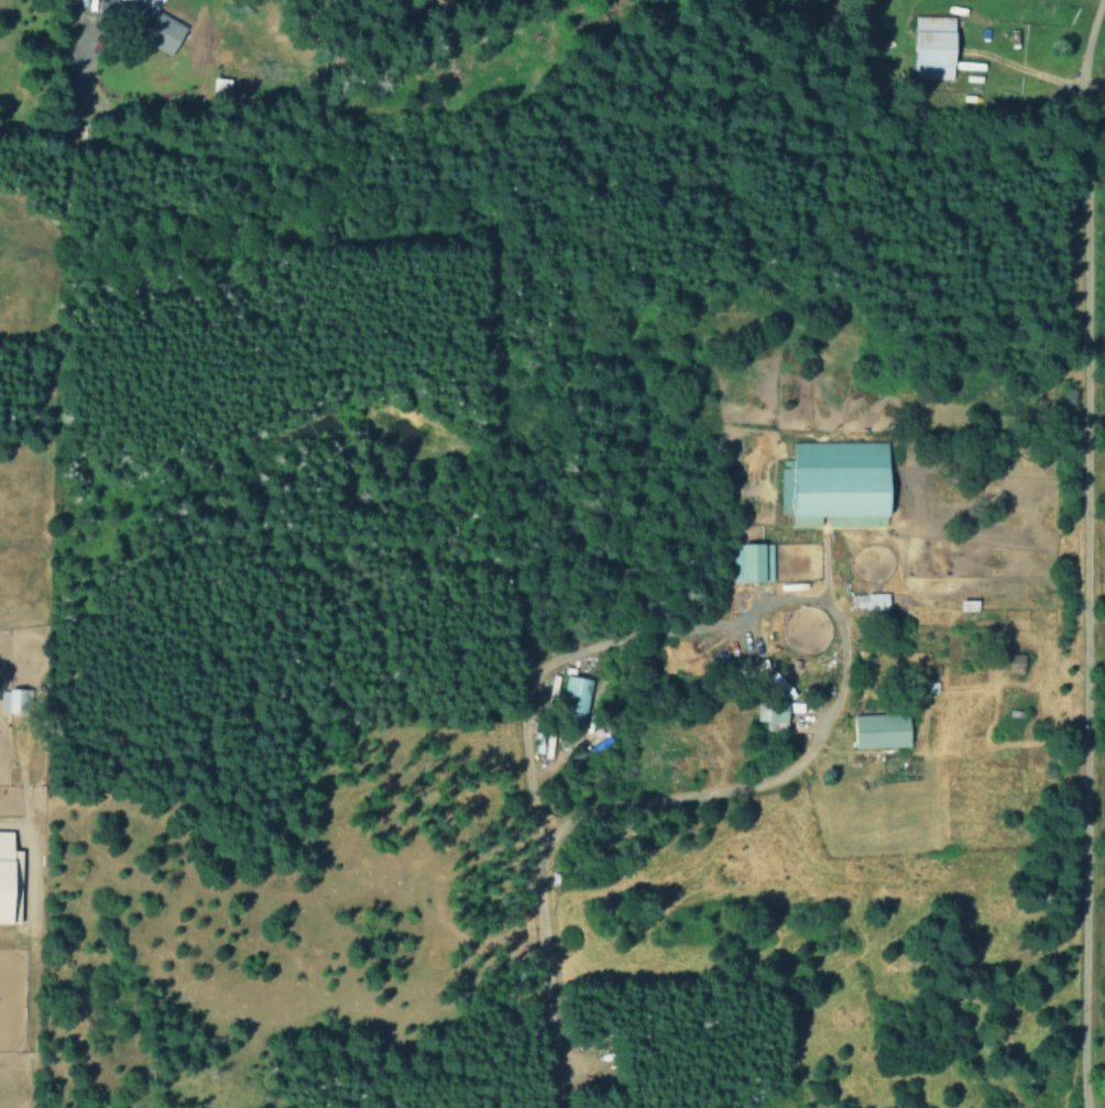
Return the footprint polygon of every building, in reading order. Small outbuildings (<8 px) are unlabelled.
[(106,0),(98,0),(97,18),(128,18),(128,4),(137,4),(137,9),(159,9),(160,0),(106,0)] [(145,44),(174,56),(186,24),(157,12),(145,44)] [(954,16),(911,16),(911,78),(954,78),(954,16)] [(213,95),(229,96),(230,78),(214,78),(213,95)] [(891,441),(793,442),(793,459),(781,460),(781,514),(794,514),(794,526),(821,526),(821,515),(830,515),(830,527),(886,526),(886,516),(892,516),(891,441)] [(771,542),(731,543),(732,582),(772,581),(771,542)] [(888,593),(854,594),(854,609),(889,608),(888,593)] [(559,715),(586,718),(590,677),(564,674),(559,715)] [(0,688),(0,707),(0,711),(30,712),(30,689),(0,688)] [(788,731),(789,703),(757,702),(756,721),(765,721),(765,730),(788,731)] [(857,748),(911,746),(910,713),(856,715),(857,748)] [(532,755),(550,756),(551,736),(538,735),(538,738),(533,738),(532,755)] [(0,831),(0,923),(19,923),(21,850),(13,849),(14,831),(0,831)]
